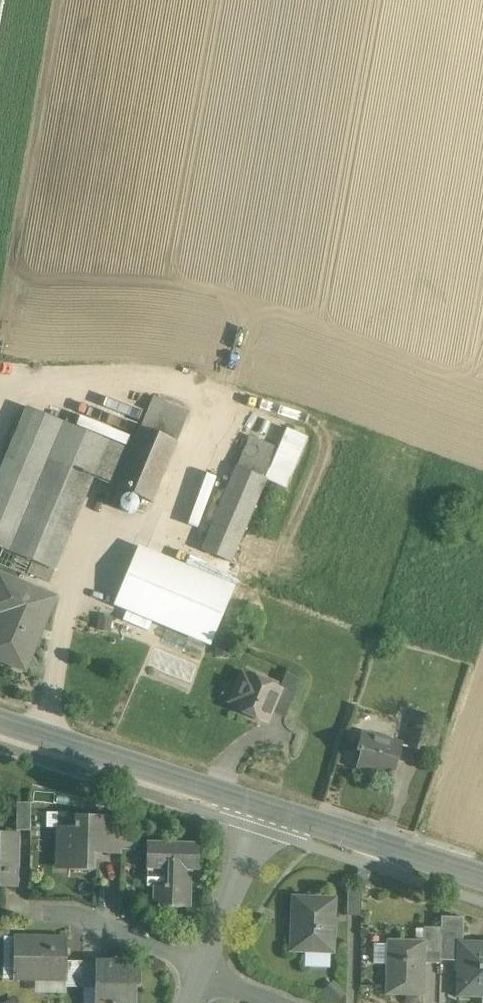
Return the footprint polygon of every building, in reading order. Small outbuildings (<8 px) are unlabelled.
[(188,414),(154,399),(141,428),(176,442),(188,414)] [(26,409),(0,471),(0,551),(31,563),(53,573),(92,480),(49,461),(64,425),(26,409)] [(129,452),(64,425),(49,461),(92,480),(93,480),(115,488),(129,452)] [(141,428),(139,427),(129,452),(115,488),(152,503),(177,442),(176,442),(141,428)] [(286,431),(278,449),(279,450),(266,479),(283,487),(304,439),(286,431)] [(278,449),(249,437),(237,467),(266,479),(279,450),(278,449)] [(237,467),(201,550),(230,563),(266,479),(237,467)] [(136,509),(137,505),(136,502),(134,499),(131,497),(128,496),(124,497),(121,499),(119,502),(118,505),(119,509),(121,512),(124,514),(128,515),(131,514),(134,512),(136,509)] [(232,588),(140,550),(117,605),(209,644),(232,588)] [(53,573),(31,563),(26,574),(49,583),(53,573)] [(0,577),(0,613),(2,613),(0,618),(0,660),(23,669),(52,599),(0,577)] [(301,680),(286,674),(279,690),(280,691),(276,701),(290,707),(301,680)] [(279,690),(247,676),(243,685),(239,686),(237,691),(239,694),(235,704),(242,707),(241,711),(267,722),(276,701),(280,691),(279,690)] [(436,717),(420,712),(414,730),(417,731),(430,735),(436,717)] [(430,735),(417,731),(412,748),(425,752),(430,735)] [(402,745),(363,735),(358,752),(363,753),(359,768),(393,777),(402,745)] [(31,803),(17,803),(16,831),(30,831),(31,803)] [(104,817),(77,816),(77,814),(57,813),(57,814),(47,813),(46,828),(57,828),(56,853),(70,853),(69,870),(93,871),(93,846),(107,846),(107,845),(103,845),(103,828),(104,817)] [(137,825),(122,825),(122,829),(122,851),(136,851),(137,825)] [(122,829),(103,828),(103,845),(107,845),(107,846),(107,854),(122,855),(122,851),(122,829)] [(0,835),(0,887),(16,887),(18,835),(0,835)] [(200,844),(148,843),(147,870),(168,871),(168,887),(165,887),(165,888),(153,888),(153,907),(191,908),(193,864),(199,864),(200,844)] [(354,878),(369,883),(372,874),(357,869),(354,878)] [(362,893),(348,893),(347,917),(361,917),(362,893)] [(334,900),(294,899),(292,952),(333,953),(334,900)] [(463,918),(441,918),(441,928),(440,954),(440,961),(461,961),(461,945),(462,945),(463,918)] [(441,928),(424,928),(424,943),(424,954),(440,954),(441,928)] [(52,938),(14,937),(13,980),(38,980),(65,981),(67,981),(67,962),(67,943),(52,943),(52,938)] [(424,943),(388,942),(387,993),(423,994),(424,954),(424,943)] [(461,945),(461,961),(460,994),(482,994),(482,946),(462,945),(461,945)] [(83,962),(67,962),(67,981),(65,981),(65,987),(83,988),(83,962)] [(96,962),(83,962),(83,988),(95,988),(96,988),(96,962)] [(114,968),(114,962),(96,962),(96,988),(95,988),(95,1002),(137,1002),(137,987),(141,987),(141,968),(114,968)]
